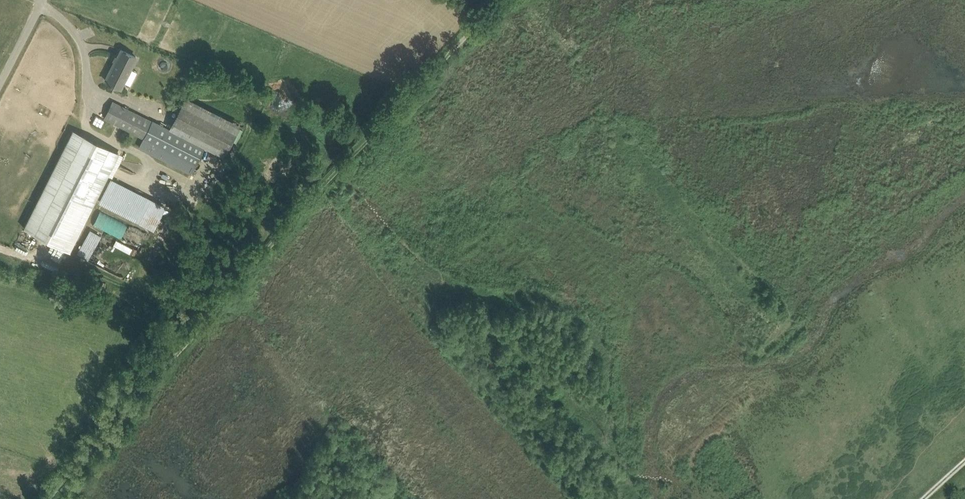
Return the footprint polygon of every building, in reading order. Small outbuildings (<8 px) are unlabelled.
[(137,71),(130,68),(136,56),(121,49),(105,80),(121,87),(124,81),(130,84),(137,71)] [(186,68),(187,75),(194,74),(193,67),(186,68)] [(185,96),(184,98),(169,127),(152,119),(151,120),(127,108),(113,101),(105,118),(143,137),(139,147),(191,173),(204,146),(224,156),(240,123),(185,96)] [(74,129),(24,227),(69,250),(118,154),(119,152),(74,129)] [(121,237),(127,224),(98,211),(92,225),(121,237)] [(137,219),(152,227),(154,221),(140,214),(137,219)] [(91,253),(99,239),(88,233),(80,247),(91,253)] [(113,244),(130,253),(130,252),(133,248),(116,239),(113,244)]
